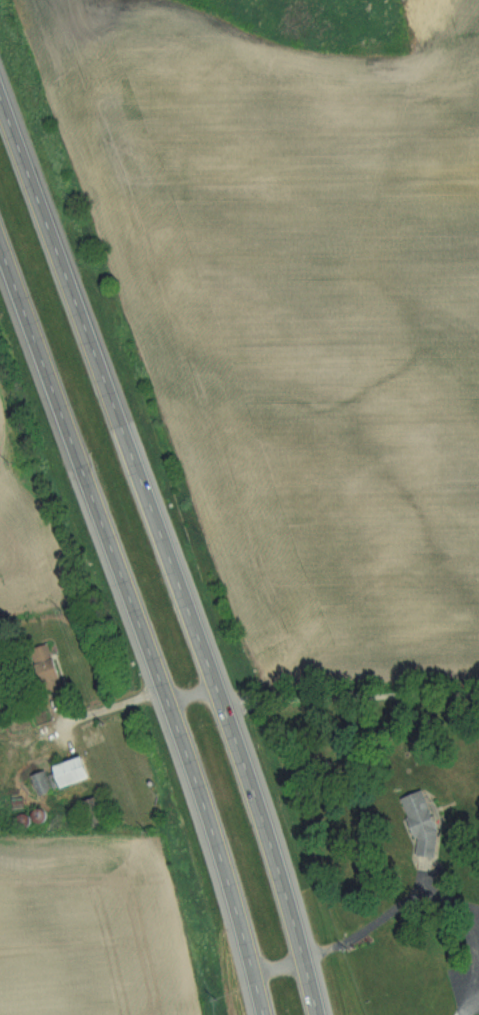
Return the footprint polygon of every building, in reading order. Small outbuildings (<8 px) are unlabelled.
[(61,767),(91,756),(98,778),(68,789),(61,767)] [(32,776),(40,796),(57,790),(50,769),(32,776)] [(404,798),(420,839),(418,856),(441,859),(444,835),(427,790),(404,798)] [(81,801),(92,830),(114,822),(103,793),(81,801)]
